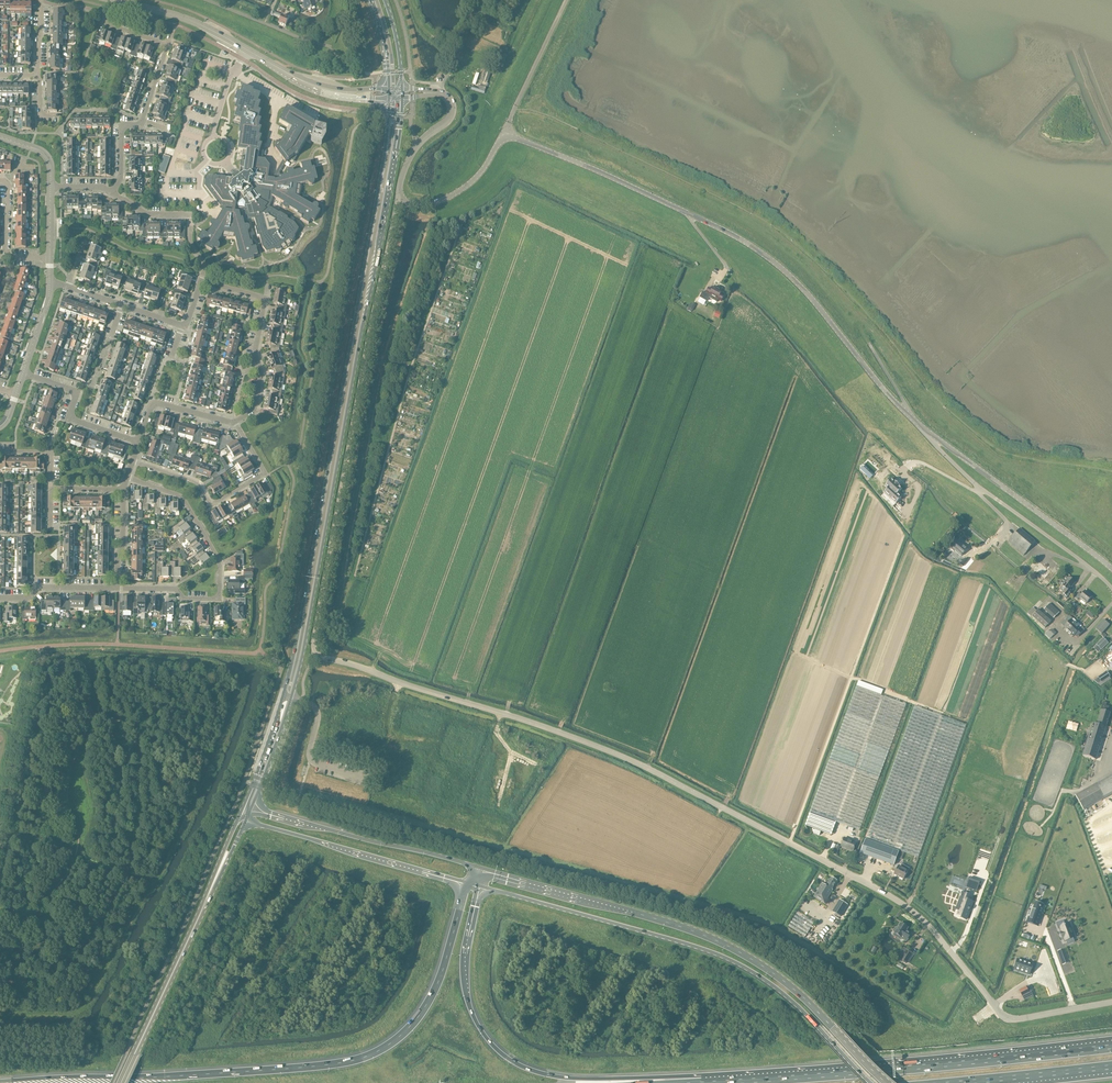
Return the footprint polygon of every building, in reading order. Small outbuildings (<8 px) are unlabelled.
[(313,0),(304,0),(305,3),(302,4),(304,10),(315,6),(313,0)] [(285,26),(288,19),(281,16),(278,23),(285,26)] [(105,44),(109,33),(102,31),(101,34),(98,33),(94,43),(98,44),(99,42),(105,44)] [(114,50),(117,40),(114,39),(115,36),(109,33),(105,44),(111,46),(110,49),(114,50)] [(123,53),(124,51),(128,40),(121,38),(120,41),(117,40),(114,50),(123,53)] [(133,57),(136,46),(133,45),(134,42),(128,40),(124,51),(130,53),(129,55),(133,57)] [(143,57),(147,47),(141,45),(140,47),(136,46),(133,57),(136,58),(137,55),(143,57)] [(187,52),(188,49),(178,45),(177,49),(175,48),(173,54),(183,57),(184,51),(187,52)] [(153,64),(157,53),(152,52),(153,49),(147,47),(143,57),(149,59),(148,62),(153,64)] [(181,63),(183,57),(173,54),(171,60),(173,60),(172,63),(182,67),(183,63),(181,63)] [(181,70),(182,67),(172,63),(171,67),(169,66),(167,72),(176,75),(178,69),(181,70)] [(147,74),(146,74),(147,71),(139,68),(136,77),(145,80),(147,74)] [(179,76),(176,75),(167,72),(165,78),(167,78),(166,81),(176,85),(179,76)] [(143,86),(145,80),(136,77),(134,82),(143,86)] [(175,88),(176,85),(166,81),(165,85),(163,84),(161,90),(170,93),(172,87),(175,88)] [(141,91),(143,86),(134,82),(132,88),(141,91)] [(202,231),(197,239),(203,242),(201,245),(204,246),(212,251),(214,248),(215,249),(216,249),(218,249),(219,247),(220,246),(219,244),(218,243),(223,233),(234,234),(239,253),(238,253),(237,254),(236,256),(236,257),(237,259),(238,260),(240,260),(241,259),(242,263),(251,260),(254,259),(253,256),(258,255),(256,247),(251,248),(250,247),(253,246),(251,241),(250,242),(247,231),(249,231),(250,229),(250,227),(249,226),(247,225),(246,225),(244,225),(242,218),(241,218),(239,212),(235,211),(235,209),(242,210),(245,210),(247,219),(255,218),(255,219),(254,219),(256,227),(255,228),(257,237),(259,236),(262,247),(266,253),(275,250),(276,252),(281,250),(280,247),(289,240),(292,242),(295,237),(294,237),(298,229),(294,223),(287,219),(287,218),(279,213),(270,208),(270,209),(269,207),(273,197),(284,203),(283,204),(283,206),(283,207),(284,209),(286,209),(288,209),(289,208),(298,213),(297,214),(301,217),(303,215),(301,220),(308,224),(311,220),(314,221),(315,219),(320,211),(317,209),(318,208),(318,207),(318,205),(317,204),(315,203),(313,204),(312,205),(295,196),(297,185),(308,182),(308,183),(309,184),(310,185),(312,185),(313,184),(314,183),(314,181),(314,180),(317,179),(315,170),(314,167),(312,168),(310,162),(301,164),(302,170),(301,170),(294,172),(293,170),(291,169),(290,169),(288,170),(287,172),(287,173),(288,175),(280,176),(279,173),(285,163),(290,159),(294,161),(308,137),(311,140),(311,142),(321,145),(322,140),(323,140),(327,128),(317,126),(316,125),(314,124),(286,107),(282,115),(283,116),(279,122),(288,127),(287,130),(285,133),(283,137),(280,141),(276,140),(275,149),(283,160),(272,179),(268,178),(269,166),(264,160),(258,159),(259,152),(259,153),(262,145),(259,144),(261,137),(259,136),(261,128),(258,127),(261,120),(258,119),(261,111),(258,110),(260,103),(258,102),(260,95),(253,92),(253,90),(251,89),(242,86),(240,94),(237,93),(234,101),(237,102),(234,109),(237,110),(234,118),(241,120),(239,134),(240,134),(238,149),(243,150),(242,156),(241,162),(240,161),(240,167),(240,172),(239,173),(238,173),(238,174),(237,173),(236,173),(233,176),(232,177),(232,178),(231,179),(225,178),(220,177),(220,178),(206,176),(204,185),(214,198),(220,206),(222,206),(221,210),(222,210),(216,221),(215,221),(213,220),(212,221),(210,222),(210,224),(210,225),(211,226),(208,233),(207,233),(208,233),(208,234),(202,231)] [(140,97),(141,91),(132,88),(130,93),(140,97)] [(173,94),(170,93),(161,90),(159,96),(161,96),(160,99),(170,103),(173,94)] [(138,102),(140,97),(130,93),(128,99),(138,102)] [(136,108),(138,102),(128,99),(126,105),(136,108)] [(169,106),(170,103),(160,99),(159,103),(157,102),(155,108),(164,111),(166,105),(169,106)] [(134,114),(136,108),(126,105),(125,110),(134,114)] [(167,112),(164,111),(155,108),(153,114),(155,114),(154,118),(164,121),(165,117),(167,112)] [(80,126),(80,117),(74,117),(74,120),(71,120),(71,126),(80,126)] [(164,155),(158,171),(164,174),(170,157),(164,155)] [(143,166),(143,160),(142,160),(142,157),(134,157),(134,160),(129,160),(129,166),(143,166)] [(142,173),(143,166),(129,166),(129,172),(134,173),(134,176),(142,176),(142,173)] [(142,186),(142,180),(142,176),(134,176),(134,179),(129,179),(129,186),(142,186)] [(142,192),(142,186),(129,186),(129,192),(133,192),(133,195),(141,195),(141,192),(142,192)] [(73,207),(73,196),(66,196),(66,200),(63,200),(63,209),(67,209),(67,207),(73,207)] [(82,209),(82,201),(79,201),(79,196),(73,196),(73,207),(78,207),(78,209),(82,209)] [(92,207),(92,196),(86,196),(86,201),(82,201),(82,209),(86,209),(86,207),(92,207)] [(101,211),(102,201),(98,201),(98,196),(92,196),(92,207),(92,210),(98,210),(98,211),(101,211)] [(112,218),(112,205),(105,205),(105,208),(104,208),(103,211),(101,211),(101,220),(105,220),(105,218),(112,218)] [(122,220),(122,211),(119,211),(119,205),(112,205),(112,218),(112,219),(118,219),(118,220),(122,220)] [(133,231),(133,217),(126,217),(126,223),(123,223),(123,232),(126,231),(133,231)] [(143,229),(143,223),(140,223),(140,217),(133,217),(133,231),(139,231),(139,232),(143,232),(143,229)] [(153,237),(153,223),(147,223),(146,229),(143,229),(143,232),(143,237),(147,238),(147,237),(153,237)] [(163,238),(163,229),(160,229),(160,223),(153,223),(153,237),(160,237),(160,238),(163,238)] [(173,237),(174,223),(167,223),(167,229),(163,229),(163,238),(167,238),(167,237),(173,237)] [(184,238),(184,229),(180,229),(180,223),(174,223),(173,237),(180,237),(180,238),(184,238)] [(103,253),(105,247),(96,244),(95,247),(91,246),(89,252),(99,256),(100,252),(103,253)] [(98,260),(99,256),(89,252),(86,259),(90,260),(89,263),(98,266),(100,260),(98,260)] [(96,272),(98,266),(89,263),(88,266),(84,265),(82,271),(92,275),(94,271),(96,272)] [(28,277),(30,271),(21,268),(20,272),(18,271),(17,274),(28,277)] [(112,286),(115,275),(112,274),(113,272),(106,270),(103,279),(106,280),(105,284),(112,286)] [(91,279),(92,275),(82,271),(80,278),(83,279),(82,283),(91,286),(94,280),(91,279)] [(192,279),(188,278),(189,275),(180,272),(178,278),(181,278),(179,282),(190,286),(192,279)] [(26,283),(28,277),(17,274),(17,276),(18,277),(17,280),(26,283)] [(123,285),(126,276),(120,274),(119,277),(115,275),(112,286),(119,288),(120,284),(123,285)] [(131,292),(135,282),(131,281),(132,278),(126,276),(123,285),(126,286),(124,290),(131,292)] [(24,288),(26,283),(17,280),(16,283),(14,283),(13,285),(24,288)] [(142,292),(145,283),(139,281),(138,283),(135,282),(131,292),(138,295),(139,291),(142,292)] [(187,292),(190,286),(179,282),(178,286),(176,285),(174,291),(183,294),(184,291),(187,292)] [(150,299),(154,289),(150,287),(151,285),(145,283),(142,292),(145,293),(144,297),(150,299)] [(22,294),(24,288),(13,285),(13,287),(14,288),(13,291),(15,292),(22,294)] [(161,299),(165,289),(159,287),(158,290),(154,289),(150,299),(157,301),(158,297),(161,299)] [(724,296),(721,294),(722,292),(714,287),(713,290),(709,288),(706,293),(707,293),(706,294),(703,292),(700,297),(707,301),(709,298),(717,302),(718,300),(721,301),(724,296)] [(285,299),(287,293),(289,293),(290,289),(282,288),(281,292),(276,291),(274,297),(285,299)] [(185,298),(182,297),(183,294),(174,291),(172,297),(174,298),(173,301),(183,305),(185,298)] [(22,300),(24,295),(22,294),(15,292),(14,295),(13,295),(12,297),(22,300)] [(216,307),(218,296),(214,295),(213,296),(212,296),(211,298),(208,297),(206,304),(209,305),(216,307)] [(222,308),(224,299),(223,299),(223,297),(218,296),(216,307),(222,308)] [(20,306),(22,300),(12,297),(11,299),(13,300),(12,303),(20,306)] [(286,310),(288,300),(285,299),(274,297),(273,304),(279,305),(278,308),(286,310)] [(65,311),(69,301),(70,301),(71,299),(68,298),(67,300),(63,299),(60,309),(65,311)] [(228,310),(231,299),(226,298),(225,300),(224,299),(222,308),(228,310)] [(234,311),(236,302),(235,302),(235,300),(231,299),(228,310),(234,311)] [(71,312),(74,303),(70,301),(69,301),(65,311),(71,312)] [(181,312),(183,305),(173,301),(171,305),(169,304),(167,311),(176,314),(177,310),(181,312)] [(240,313),(243,302),(238,301),(238,303),(236,302),(234,311),(240,313)] [(77,314),(80,305),(81,305),(82,303),(79,302),(78,304),(74,303),(71,312),(77,314)] [(250,315),(252,308),(248,307),(249,306),(247,305),(247,304),(243,302),(240,313),(246,315),(246,314),(250,315)] [(19,312),(20,306),(12,303),(10,307),(9,306),(8,308),(19,312)] [(86,307),(81,305),(80,305),(77,314),(82,316),(86,307)] [(88,318),(91,308),(92,309),(93,307),(90,306),(90,308),(86,307),(82,316),(88,318)] [(17,317),(19,312),(8,308),(8,311),(9,311),(8,314),(17,317)] [(94,320),(97,310),(92,309),(91,308),(88,318),(94,320)] [(284,320),(286,310),(278,308),(277,312),(272,311),(271,317),(284,320)] [(99,322),(102,312),(104,313),(105,311),(102,310),(101,312),(97,310),(94,320),(99,322)] [(104,326),(108,314),(104,313),(102,312),(99,322),(98,324),(104,326)] [(15,323),(17,317),(8,314),(7,318),(5,317),(5,320),(15,323)] [(213,325),(214,320),(203,317),(202,321),(201,321),(200,322),(199,322),(198,326),(208,329),(210,324),(213,325)] [(282,330),(284,320),(271,317),(270,324),(275,325),(274,328),(282,330)] [(13,329),(15,323),(5,320),(4,322),(5,323),(4,326),(13,329)] [(129,332),(132,323),(133,323),(134,321),(131,320),(130,322),(126,321),(123,330),(129,332)] [(67,332),(69,326),(60,323),(58,328),(58,329),(67,332)] [(138,324),(133,323),(132,323),(129,332),(128,335),(133,337),(138,324)] [(140,336),(143,326),(144,327),(145,325),(142,324),(142,326),(138,324),(133,337),(139,339),(140,336)] [(242,331),(240,331),(241,327),(231,324),(229,329),(233,330),(232,335),(242,338),(243,333),(242,332),(242,331)] [(11,334),(13,329),(4,326),(3,329),(1,329),(1,331),(11,334)] [(146,338),(149,328),(144,327),(143,326),(140,336),(146,338)] [(207,335),(208,329),(198,326),(196,331),(198,331),(198,333),(207,335)] [(65,338),(67,332),(58,329),(58,328),(56,327),(55,330),(57,330),(56,334),(65,338)] [(151,340),(154,330),(156,331),(156,328),(154,328),(153,330),(149,328),(146,338),(151,340)] [(281,340),(282,330),(274,328),(274,331),(268,330),(267,337),(278,339),(281,340)] [(151,340),(150,342),(156,344),(157,342),(160,332),(156,331),(154,330),(151,340)] [(11,334),(1,331),(0,333),(1,334),(0,337),(9,340),(11,334)] [(156,344),(162,346),(163,344),(164,339),(167,340),(168,336),(166,335),(166,334),(160,332),(157,342),(156,344)] [(205,341),(207,335),(198,333),(197,334),(196,334),(195,338),(205,341)] [(54,339),(54,340),(63,344),(66,344),(68,339),(65,338),(56,334),(54,339)] [(99,343),(101,337),(91,334),(89,340),(99,343)] [(241,342),(242,338),(232,335),(230,341),(239,343),(239,342),(241,342)] [(279,349),(281,340),(278,339),(267,337),(266,344),(271,345),(271,350),(279,349)] [(52,338),(51,341),(53,342),(52,346),(61,349),(64,350),(66,344),(63,344),(54,340),(54,339),(52,338)] [(204,347),(205,341),(195,338),(193,343),(195,344),(195,345),(204,347)] [(9,343),(0,340),(0,346),(8,349),(9,346),(8,346),(9,343)] [(97,349),(99,343),(89,340),(87,346),(97,349)] [(239,350),(240,345),(238,345),(239,343),(230,341),(228,347),(239,350)] [(125,352),(127,346),(117,343),(115,348),(125,352)] [(202,353),(204,347),(195,345),(194,346),(193,346),(191,350),(202,353)] [(8,349),(0,346),(0,352),(5,354),(6,351),(8,351),(8,349)] [(59,355),(61,349),(52,346),(50,350),(50,351),(59,355)] [(95,354),(97,349),(87,346),(85,351),(95,354)] [(238,354),(239,350),(228,347),(227,353),(236,355),(236,354),(238,354)] [(123,357),(125,352),(115,348),(113,354),(123,357)] [(58,360),(59,355),(50,351),(50,350),(48,349),(47,352),(49,353),(48,357),(58,360)] [(280,359),(278,353),(280,352),(279,349),(271,350),(272,354),(267,356),(269,363),(280,359)] [(200,360),(202,353),(191,350),(190,355),(192,356),(191,357),(197,359),(196,362),(203,364),(204,361),(200,360)] [(93,360),(95,354),(85,351),(84,357),(93,360)] [(236,362),(237,357),(235,357),(236,355),(227,353),(225,359),(236,362)] [(121,363),(123,357),(113,354),(111,360),(121,363)] [(156,363),(158,357),(149,354),(147,360),(156,363)] [(56,366),(58,360),(48,357),(47,361),(46,363),(56,366)] [(91,366),(93,360),(84,357),(82,362),(91,366)] [(234,367),(236,362),(225,359),(224,365),(220,364),(219,368),(223,369),(232,371),(233,366),(234,367)] [(285,373),(280,359),(269,363),(272,369),(275,368),(276,370),(277,370),(276,373),(285,375),(285,373)] [(54,372),(56,366),(46,363),(47,361),(44,360),(43,363),(45,364),(44,369),(54,372)] [(119,369),(121,363),(111,360),(110,365),(119,369)] [(154,368),(156,363),(147,360),(145,365),(154,368)] [(89,371),(91,366),(82,362),(80,368),(89,371)] [(201,373),(203,367),(203,364),(196,362),(195,365),(194,365),(193,366),(192,366),(191,371),(201,373)] [(117,374),(119,369),(110,365),(108,371),(117,374)] [(152,374),(154,368),(145,365),(143,371),(152,374)] [(87,377),(89,371),(80,368),(78,374),(87,377)] [(235,375),(231,374),(232,371),(223,369),(222,372),(226,373),(224,379),(235,382),(236,377),(235,377),(235,375)] [(115,380),(117,374),(108,371),(106,377),(115,380)] [(150,380),(152,374),(143,371),(141,377),(150,380)] [(200,379),(201,373),(191,371),(189,375),(191,376),(191,377),(200,379)] [(280,384),(281,378),(284,378),(285,375),(276,373),(276,377),(270,376),(269,382),(283,385),(280,384)] [(85,382),(87,377),(78,374),(76,379),(85,382)] [(149,385),(150,380),(141,377),(139,382),(149,385)] [(198,385),(200,379),(191,377),(190,378),(189,378),(187,383),(198,385)] [(234,387),(235,382),(224,379),(223,385),(232,388),(232,386),(234,387)] [(109,388),(111,383),(102,380),(100,385),(109,388)] [(147,391),(149,385),(139,382),(137,388),(147,391)] [(281,395),(283,385),(269,382),(268,389),(273,390),(273,393),(281,395)] [(197,391),(198,385),(187,383),(186,387),(188,388),(188,389),(197,391)] [(107,394),(109,388),(100,385),(98,391),(107,394)] [(232,394),(233,389),(231,389),(232,388),(223,385),(221,391),(232,394)] [(145,397),(147,391),(137,388),(135,393),(145,397)] [(195,397),(197,391),(188,389),(187,391),(185,390),(184,395),(195,397)] [(55,400),(57,394),(58,392),(54,390),(53,393),(48,391),(46,397),(55,400)] [(105,400),(107,394),(98,391),(96,397),(105,400)] [(230,399),(232,394),(221,391),(219,397),(229,400),(229,398),(230,399)] [(143,402),(145,397),(135,393),(133,399),(143,402)] [(279,405),(281,395),(273,393),(272,397),(267,396),(266,402),(279,405)] [(193,404),(195,397),(184,395),(183,399),(185,400),(184,401),(193,404)] [(54,404),(55,400),(46,397),(44,402),(53,406),(53,407),(55,408),(56,405),(54,404)] [(103,406),(105,400),(96,397),(94,402),(103,406)] [(229,406),(230,401),(228,401),(229,400),(219,397),(218,403),(229,406)] [(53,407),(53,406),(44,402),(42,408),(52,411),(53,407)] [(102,411),(103,406),(94,402),(92,408),(102,411)] [(137,411),(139,405),(129,402),(127,408),(137,411)] [(277,415),(279,405),(266,402),(264,409),(270,410),(269,414),(277,415)] [(227,411),(229,406),(218,403),(216,410),(225,412),(226,410),(227,411)] [(50,416),(52,411),(42,408),(40,414),(50,417),(49,419),(51,419),(52,416),(50,416)] [(100,417),(102,411),(92,408),(90,414),(100,417)] [(135,416),(137,411),(127,408),(125,413),(135,416)] [(133,422),(135,416),(125,413),(123,419),(133,422)] [(48,423),(49,419),(50,417),(40,414),(38,419),(48,423)] [(164,429),(167,418),(160,416),(159,419),(156,418),(153,429),(157,430),(158,427),(164,429)] [(133,422),(123,419),(122,418),(120,424),(131,428),(133,422)] [(173,438),(176,424),(173,423),(174,419),(167,418),(164,429),(171,430),(170,433),(173,434),(172,438),(173,438)] [(46,427),(48,423),(38,419),(36,425),(46,428),(45,430),(48,430),(49,428),(46,427)] [(185,435),(188,425),(180,423),(180,425),(176,424),(173,438),(176,439),(178,433),(185,435)] [(44,434),(45,430),(46,428),(36,425),(34,431),(44,434)] [(196,444),(199,430),(196,429),(196,427),(188,425),(185,435),(193,437),(192,443),(196,444)] [(209,441),(212,431),(204,429),(203,431),(199,430),(196,444),(200,445),(201,439),(209,441)] [(76,442),(79,432),(73,430),(71,435),(68,434),(65,442),(69,443),(70,442),(71,441),(76,442)] [(212,431),(209,441),(217,444),(215,450),(214,453),(218,454),(219,451),(219,450),(223,436),(219,435),(219,433),(212,431)] [(87,440),(84,439),(86,434),(79,432),(76,442),(82,445),(81,447),(84,448),(87,440)] [(240,446),(236,440),(233,442),(230,436),(226,435),(226,437),(223,436),(219,450),(221,450),(227,447),(230,452),(240,446)] [(87,440),(84,448),(88,449),(94,452),(95,449),(98,438),(92,436),(90,442),(87,440)] [(152,440),(149,448),(159,452),(162,444),(167,446),(169,447),(171,443),(169,442),(155,437),(154,441),(152,440)] [(104,455),(106,447),(103,446),(105,441),(98,438),(95,449),(101,451),(100,454),(104,455)] [(113,458),(118,445),(111,443),(110,448),(106,447),(104,455),(107,456),(108,454),(114,456),(113,458)] [(123,462),(126,453),(122,452),(124,447),(118,445),(113,458),(123,462)] [(244,456),(242,453),(243,452),(240,446),(230,452),(234,458),(231,459),(233,462),(244,456)] [(157,459),(159,452),(149,448),(147,456),(148,457),(147,461),(160,465),(162,461),(157,459)] [(180,468),(183,458),(175,455),(177,450),(173,449),(168,462),(172,464),(172,465),(180,468)] [(191,470),(196,457),(192,455),(190,461),(183,458),(180,468),(187,471),(188,469),(191,470)] [(250,464),(247,458),(246,459),(244,456),(233,462),(235,466),(237,464),(241,470),(250,464)] [(202,476),(206,466),(198,463),(200,458),(196,457),(191,470),(195,472),(195,473),(202,476)] [(9,459),(2,459),(2,461),(0,461),(0,469),(2,469),(6,469),(6,471),(9,471),(9,459)] [(40,459),(34,459),(34,472),(40,473),(40,469),(44,469),(44,462),(40,462),(40,459)] [(253,475),(251,472),(254,470),(250,464),(241,470),(244,476),(242,477),(244,480),(253,475)] [(217,473),(219,467),(214,465),(213,468),(206,466),(202,476),(210,479),(211,477),(212,477),(214,480),(220,477),(218,473),(217,473)] [(224,489),(220,483),(223,481),(220,477),(214,480),(212,484),(214,487),(211,488),(214,494),(224,489)] [(884,492),(881,496),(893,507),(893,506),(896,503),(901,498),(897,494),(902,489),(899,487),(900,486),(895,481),(894,482),(891,479),(887,484),(885,486),(888,488),(888,489),(884,492)] [(269,483),(267,485),(267,484),(264,486),(262,483),(256,487),(262,496),(267,493),(269,495),(272,494),(270,491),(273,489),(269,483)] [(256,500),(262,496),(256,487),(250,490),(252,493),(249,495),(256,507),(254,504),(257,502),(256,500)] [(143,500),(143,495),(143,491),(131,491),(130,507),(136,507),(136,500),(143,500)] [(155,504),(155,499),(155,495),(143,495),(143,500),(143,511),(148,511),(148,504),(155,504)] [(256,507),(249,495),(246,497),(245,495),(238,499),(243,509),(250,505),(253,509),(256,507)] [(74,510),(74,498),(67,498),(67,500),(63,500),(63,508),(67,508),(71,508),(71,510),(74,510)] [(109,508),(109,501),(105,501),(105,498),(99,498),(99,511),(102,511),(102,509),(105,509),(105,508),(109,508)] [(167,508),(167,502),(167,499),(155,499),(155,504),(155,514),(160,514),(160,508),(167,508)] [(236,513),(243,509),(238,499),(230,504),(231,505),(228,507),(235,519),(239,517),(236,513)] [(179,512),(179,503),(167,502),(167,508),(167,518),(172,518),(172,512),(179,512)] [(235,519),(228,507),(225,509),(223,506),(217,509),(223,519),(229,516),(230,518),(233,516),(235,519)] [(223,519),(217,509),(212,513),(213,516),(210,517),(215,526),(219,524),(217,522),(223,519)] [(184,520),(171,529),(174,533),(177,532),(180,537),(184,535),(190,530),(191,530),(184,520)] [(142,530),(142,526),(142,522),(134,522),(134,526),(132,526),(132,532),(144,533),(144,530),(142,530)] [(74,534),(74,529),(76,529),(76,525),(66,525),(66,528),(64,528),(64,534),(74,534)] [(106,525),(97,525),(96,525),(95,535),(98,535),(108,535),(108,528),(106,528),(106,525)] [(1024,555),(1035,541),(1020,528),(1008,542),(1024,555)] [(197,540),(190,530),(184,535),(178,539),(181,543),(186,539),(190,545),(197,540)] [(204,550),(197,540),(190,545),(184,549),(187,554),(193,550),(196,555),(197,555),(203,550),(203,551),(204,550)] [(967,548),(964,545),(963,546),(957,541),(951,548),(954,551),(954,550),(961,556),(967,548)] [(210,560),(203,551),(203,550),(197,555),(196,555),(191,560),(194,564),(199,560),(203,566),(210,560)] [(243,564),(243,559),(243,555),(236,555),(236,558),(231,558),(231,565),(228,565),(228,571),(231,571),(239,571),(240,564),(243,564)] [(170,568),(169,568),(163,568),(163,562),(157,561),(157,577),(170,577),(170,576),(169,576),(170,568)] [(1051,571),(1039,561),(1033,569),(1044,578),(1051,571)] [(182,577),(182,568),(175,568),(175,562),(169,562),(169,568),(170,568),(169,576),(170,576),(170,577),(182,577)] [(142,576),(142,573),(144,573),(144,570),(131,570),(131,576),(134,576),(134,580),(141,580),(141,576),(142,576)] [(239,589),(239,583),(244,583),(245,577),(238,577),(238,581),(228,580),(228,589),(234,589),(234,593),(244,594),(244,589),(239,589)] [(1068,590),(1075,582),(1069,577),(1066,581),(1065,580),(1063,583),(1064,583),(1062,585),(1062,586),(1061,588),(1061,590),(1063,592),(1062,593),(1065,595),(1063,596),(1066,599),(1071,593),(1068,590)] [(1086,603),(1092,596),(1085,590),(1082,594),(1079,592),(1075,598),(1077,600),(1079,597),(1086,603)] [(53,609),(53,597),(46,597),(46,600),(45,601),(45,602),(41,602),(41,611),(47,611),(47,609),(53,609)] [(65,611),(65,602),(62,602),(62,601),(61,600),(60,600),(60,597),(53,597),(53,609),(60,609),(60,611),(65,611)] [(77,608),(78,597),(70,597),(70,600),(69,601),(69,602),(65,602),(65,611),(71,611),(71,608),(77,608)] [(90,611),(90,601),(86,601),(86,600),(85,599),(85,597),(78,597),(77,608),(84,608),(84,611),(90,611)] [(102,608),(102,597),(94,597),(94,601),(90,601),(90,611),(95,611),(95,608),(102,608)] [(114,611),(114,601),(109,601),(109,597),(102,597),(102,608),(109,608),(109,611),(114,611)] [(243,616),(243,605),(245,605),(245,597),(236,597),(235,604),(233,604),(233,616),(233,617),(232,618),(234,620),(235,620),(236,619),(240,619),(241,620),(242,620),(244,618),(244,617),(243,616)] [(123,601),(120,603),(119,611),(131,611),(131,610),(131,608),(134,608),(134,603),(131,603),(132,598),(123,598),(123,601)] [(145,611),(145,598),(137,598),(137,603),(134,603),(134,608),(134,614),(138,614),(138,611),(145,611)] [(159,612),(159,598),(151,598),(151,603),(148,603),(148,609),(151,609),(151,612),(159,612)] [(173,619),(173,605),(166,604),(166,603),(162,603),(162,616),(166,616),(166,619),(173,619)] [(1059,612),(1049,603),(1044,609),(1053,618),(1059,612)] [(16,618),(16,607),(8,607),(8,614),(4,614),(4,622),(10,622),(10,618),(16,618)] [(193,621),(194,613),(188,613),(188,607),(181,607),(181,621),(193,621)] [(210,626),(211,615),(207,615),(207,607),(198,607),(198,618),(197,619),(197,621),(198,622),(200,622),(201,621),(206,621),(206,626),(210,626)] [(227,622),(227,612),(224,612),(224,607),(214,607),(214,622),(219,622),(220,622),(227,622)] [(36,620),(36,608),(31,608),(31,609),(25,609),(25,611),(21,611),(21,620),(27,620),(28,619),(29,620),(36,620)] [(1051,621),(1038,609),(1032,616),(1045,628),(1051,621)] [(1076,624),(1071,620),(1073,618),(1069,615),(1061,624),(1068,632),(1076,624)] [(1102,634),(1110,624),(1103,620),(1095,629),(1102,634)] [(1079,635),(1085,629),(1082,627),(1081,629),(1076,624),(1068,632),(1073,636),(1077,633),(1079,635)] [(1050,639),(1055,634),(1056,634),(1056,633),(1053,629),(1050,632),(1048,631),(1045,634),(1050,639)] [(1103,637),(1096,644),(1101,649),(1108,642),(1103,637)] [(1106,672),(1098,677),(1101,682),(1109,677),(1106,672)] [(906,704),(881,695),(856,686),(810,813),(805,827),(831,836),(836,822),(859,830),(906,704)] [(1093,723),(1082,756),(1085,757),(1096,760),(1106,727),(1110,712),(1108,712),(1109,707),(1106,706),(1107,703),(1103,702),(1101,710),(1097,724),(1093,723)] [(914,706),(866,839),(918,857),(966,725),(942,716),(940,715),(914,706)] [(1111,794),(1111,775),(1076,795),(1084,809),(1111,794)] [(853,851),(856,843),(844,838),(841,846),(853,851)] [(865,839),(860,853),(894,865),(899,851),(865,839)] [(903,879),(909,868),(902,864),(900,867),(899,866),(894,874),(903,879)] [(831,889),(837,881),(831,877),(826,886),(831,889)] [(976,891),(980,882),(969,878),(966,887),(976,891)] [(832,890),(831,889),(826,886),(822,884),(814,897),(824,903),(827,899),(826,899),(829,893),(830,894),(832,890)] [(972,902),(968,900),(963,899),(962,903),(961,903),(958,911),(959,912),(957,916),(959,917),(966,920),(972,902)] [(840,900),(832,912),(840,917),(847,905),(840,900)] [(1034,905),(1030,917),(1028,917),(1027,922),(1036,926),(1043,908),(1040,907),(1041,907),(1040,907),(1039,907),(1034,905)] [(798,911),(788,926),(805,937),(814,922),(798,911)] [(1065,925),(1064,920),(1057,923),(1059,927),(1060,927),(1062,932),(1061,933),(1063,938),(1064,937),(1065,940),(1073,937),(1068,923),(1065,925)] [(911,934),(907,931),(907,932),(906,931),(908,927),(905,926),(905,924),(903,923),(902,924),(901,923),(897,929),(896,928),(895,928),(893,931),(894,932),(895,932),(893,935),(900,940),(901,938),(906,942),(911,934)] [(906,963),(912,953),(907,950),(900,960),(906,963)] [(1066,955),(1060,957),(1063,964),(1069,962),(1066,955)] [(1033,965),(1017,959),(1014,969),(1030,974),(1033,965)] [(1014,987),(1023,980),(1020,976),(1017,978),(1014,974),(1008,978),(1014,987)] [(1029,986),(1020,990),(1024,1000),(1033,996),(1029,986)]
